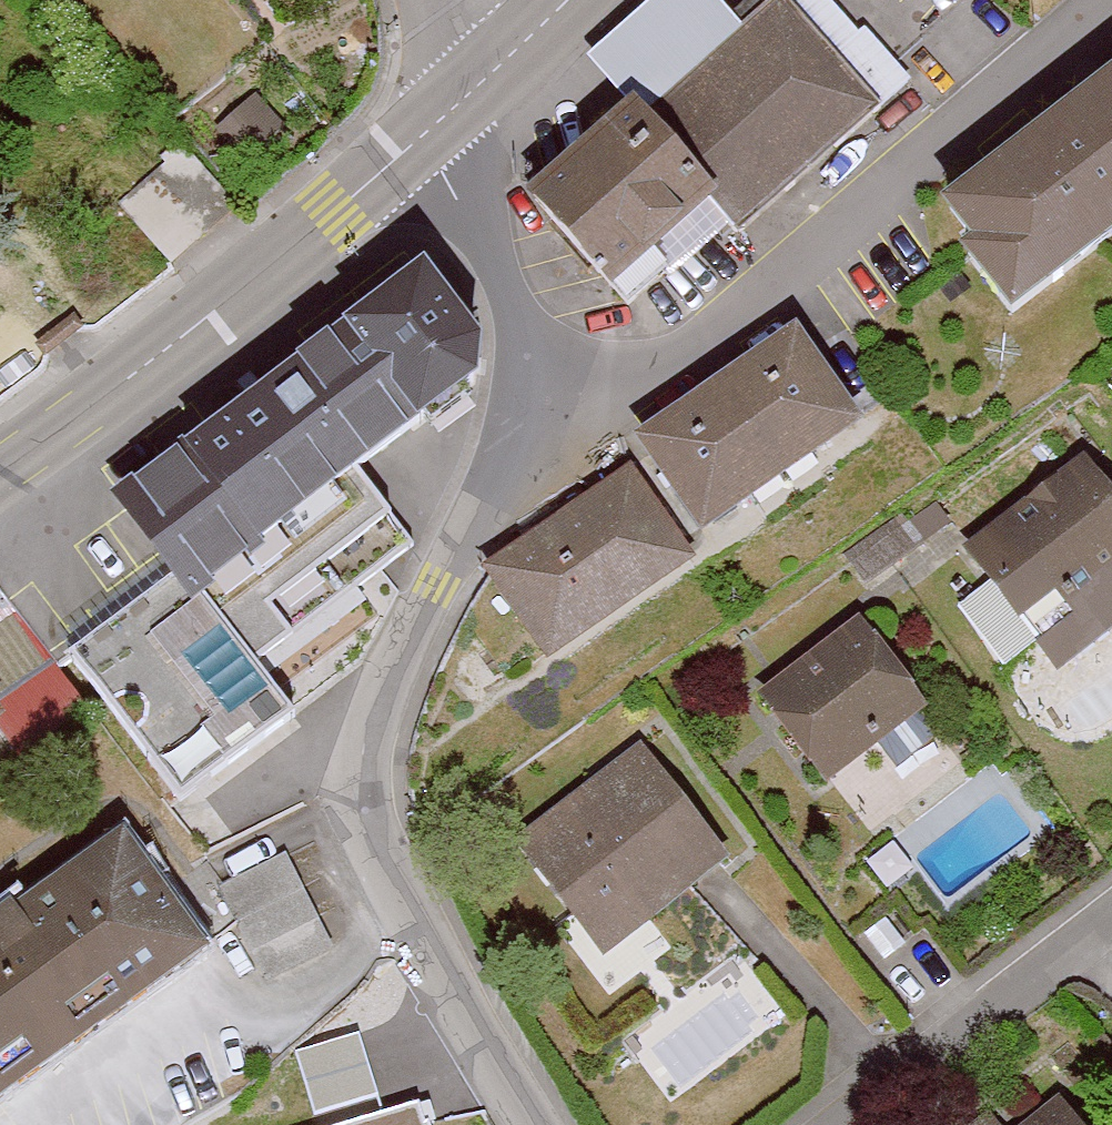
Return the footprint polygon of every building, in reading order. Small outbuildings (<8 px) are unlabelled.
[(785,0),(782,0),(640,129),(714,208),(744,239),(886,110),(785,0)] [(952,220),(1021,313),(1111,247),(1111,102),(952,220)] [(633,121),(537,210),(617,297),(714,208),(640,129),(633,121)] [(214,132),(151,187),(201,244),(263,189),(214,132)] [(405,270),(102,485),(190,609),(494,395),(405,270)] [(796,343),(638,453),(700,541),(858,431),(796,343)] [(1092,472),(1008,532),(1067,615),(1111,583),(1111,500),(1092,472)] [(633,484),(495,581),(554,665),(693,567),(633,484)] [(863,629),(768,702),(831,784),(927,711),(863,629)] [(643,758),(522,848),(604,958),(725,869),(643,758)] [(226,878),(249,943),(314,920),(291,855),(226,878)] [(0,941),(0,1113),(200,971),(118,857),(0,941)] [(367,1031),(298,1043),(309,1106),(378,1094),(367,1031)] [(420,1099),(334,1124),(428,1124),(424,1113),(420,1099)] [(1064,1114),(1050,1124),(1073,1124),(1064,1114)]
